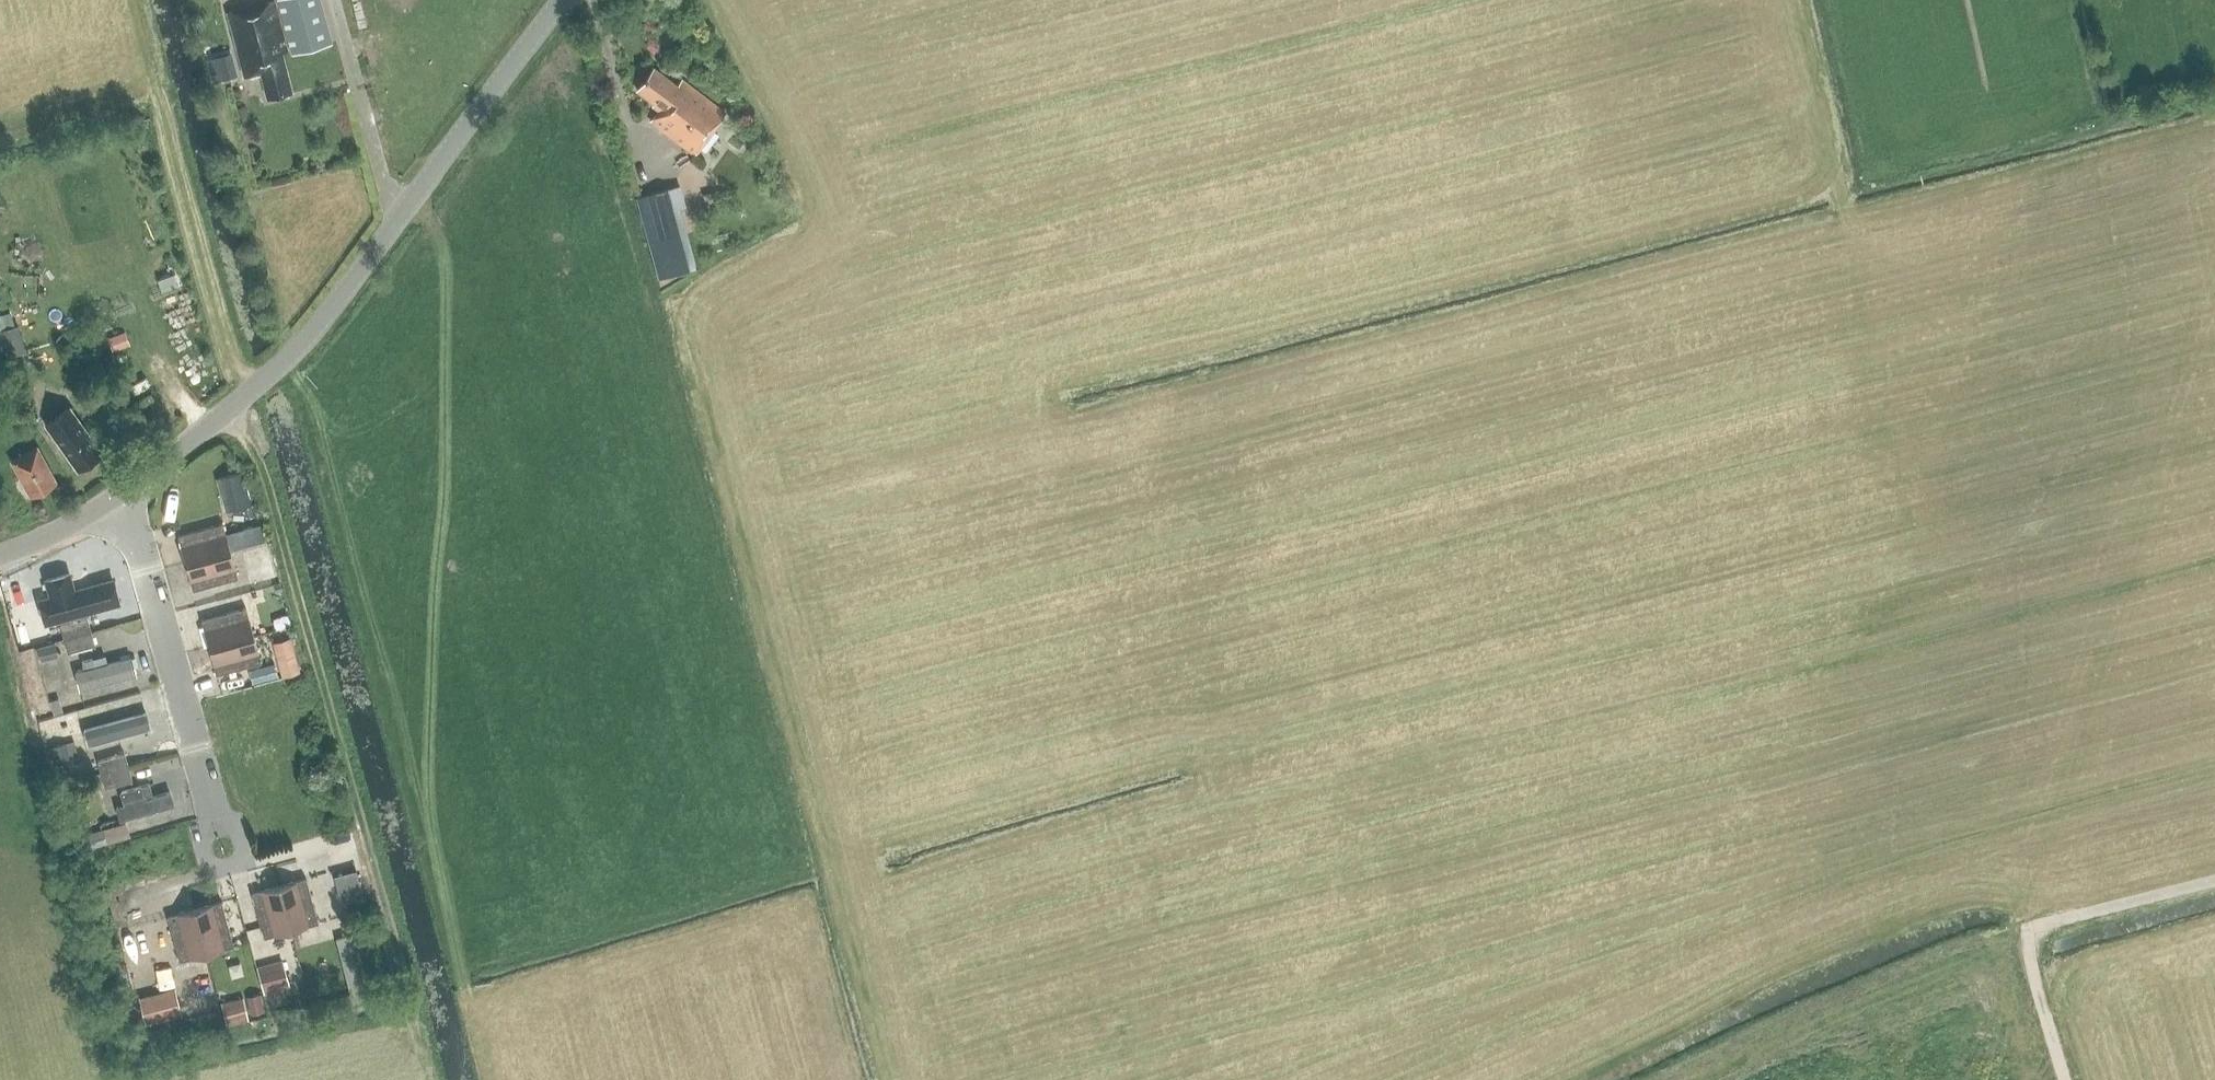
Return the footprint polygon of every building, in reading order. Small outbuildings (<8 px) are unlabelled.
[(267,98),(292,92),(281,53),(288,51),(274,0),(227,12),(244,76),(260,72),(267,98)] [(292,54),(330,43),(331,43),(319,0),(277,0),(292,54)] [(216,47),(202,51),(201,51),(207,74),(234,66),(230,53),(219,56),(216,47)] [(694,153),(725,114),(683,81),(679,87),(655,68),(639,89),(655,102),(655,103),(662,108),(653,121),(694,153)] [(640,197),(657,257),(686,249),(669,189),(640,197)] [(0,331),(0,333),(7,357),(23,352),(15,326),(0,331)] [(26,405),(33,416),(60,399),(53,389),(26,405)] [(69,408),(45,425),(78,471),(102,453),(69,408)] [(31,496),(58,483),(38,446),(12,460),(31,496)] [(248,506),(238,472),(219,478),(229,511),(248,506)] [(231,551),(223,524),(178,536),(186,563),(231,551)] [(186,563),(193,591),(238,578),(231,551),(186,563)] [(111,574),(48,592),(56,619),(119,601),(111,574)] [(247,608),(202,621),(209,648),(254,635),(247,608)] [(87,617),(60,625),(64,639),(91,631),(87,617)] [(91,631),(64,639),(68,653),(94,646),(94,647),(95,646),(91,631)] [(209,648),(217,675),(262,663),(254,635),(209,648)] [(289,638),(274,642),(283,677),(298,673),(289,638)] [(77,675),(81,691),(142,676),(138,660),(77,675)] [(253,680),(278,674),(275,661),(250,667),(253,680)] [(69,701),(75,721),(99,715),(96,704),(86,707),(84,697),(69,701)] [(70,730),(65,714),(38,722),(44,739),(70,730)] [(83,733),(87,748),(151,731),(146,715),(83,733)] [(125,753),(123,753),(124,754),(97,761),(101,775),(129,767),(125,753)] [(131,781),(131,782),(133,781),(129,767),(101,775),(105,788),(131,781)] [(131,801),(114,806),(118,823),(178,808),(175,793),(157,798),(154,787),(129,794),(131,801)] [(102,829),(81,836),(85,850),(107,843),(102,829)] [(319,923),(306,878),(279,886),(291,931),(319,923)] [(279,886),(252,893),(264,938),(291,931),(279,886)] [(234,946),(222,902),(195,909),(207,954),(234,946)] [(195,909),(167,917),(180,962),(207,954),(195,909)] [(358,963),(351,934),(335,938),(343,967),(358,963)] [(257,969),(264,994),(290,987),(283,962),(257,969)] [(175,988),(139,998),(146,1025),(182,1016),(175,988)] [(261,991),(244,995),(249,1013),(265,1009),(261,991)]
